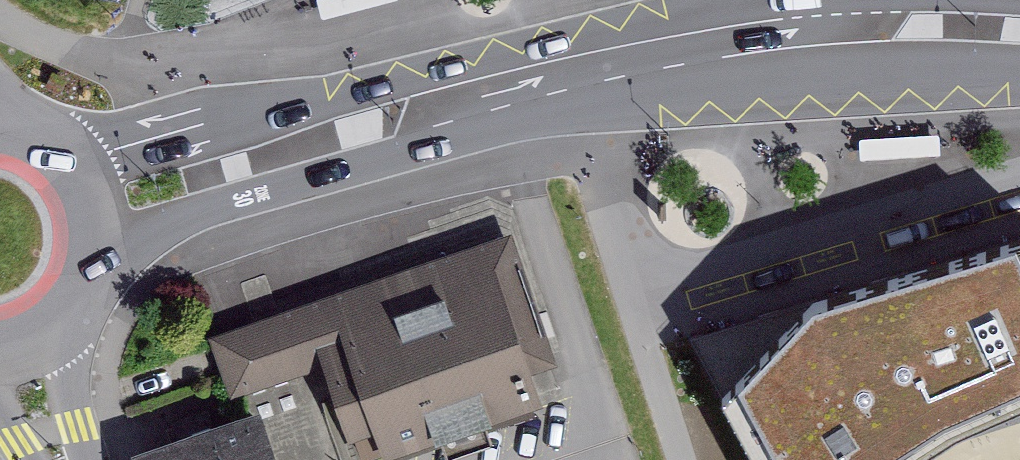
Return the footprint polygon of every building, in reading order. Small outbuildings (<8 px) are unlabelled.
[(208,345),(228,405),(321,373),(347,448),(372,440),(379,459),(398,459),(544,411),(533,377),(553,371),(509,243),(208,345)] [(761,459),(901,459),(937,431),(1019,401),(1019,257),(818,314),(732,407),(761,459)] [(258,420),(138,459),(271,459),(258,420)]
